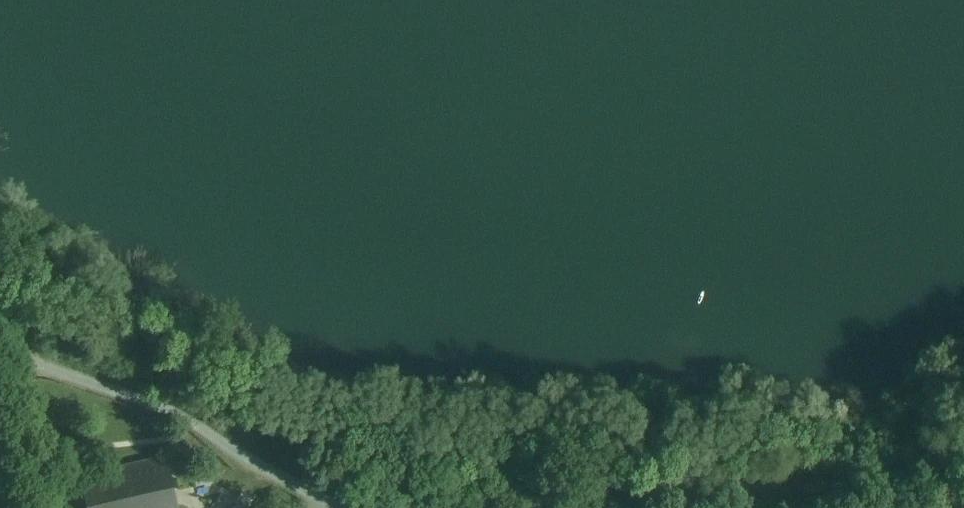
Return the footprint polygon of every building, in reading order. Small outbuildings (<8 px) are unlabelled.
[(78,476),(85,507),(176,507),(165,457),(78,476)]
